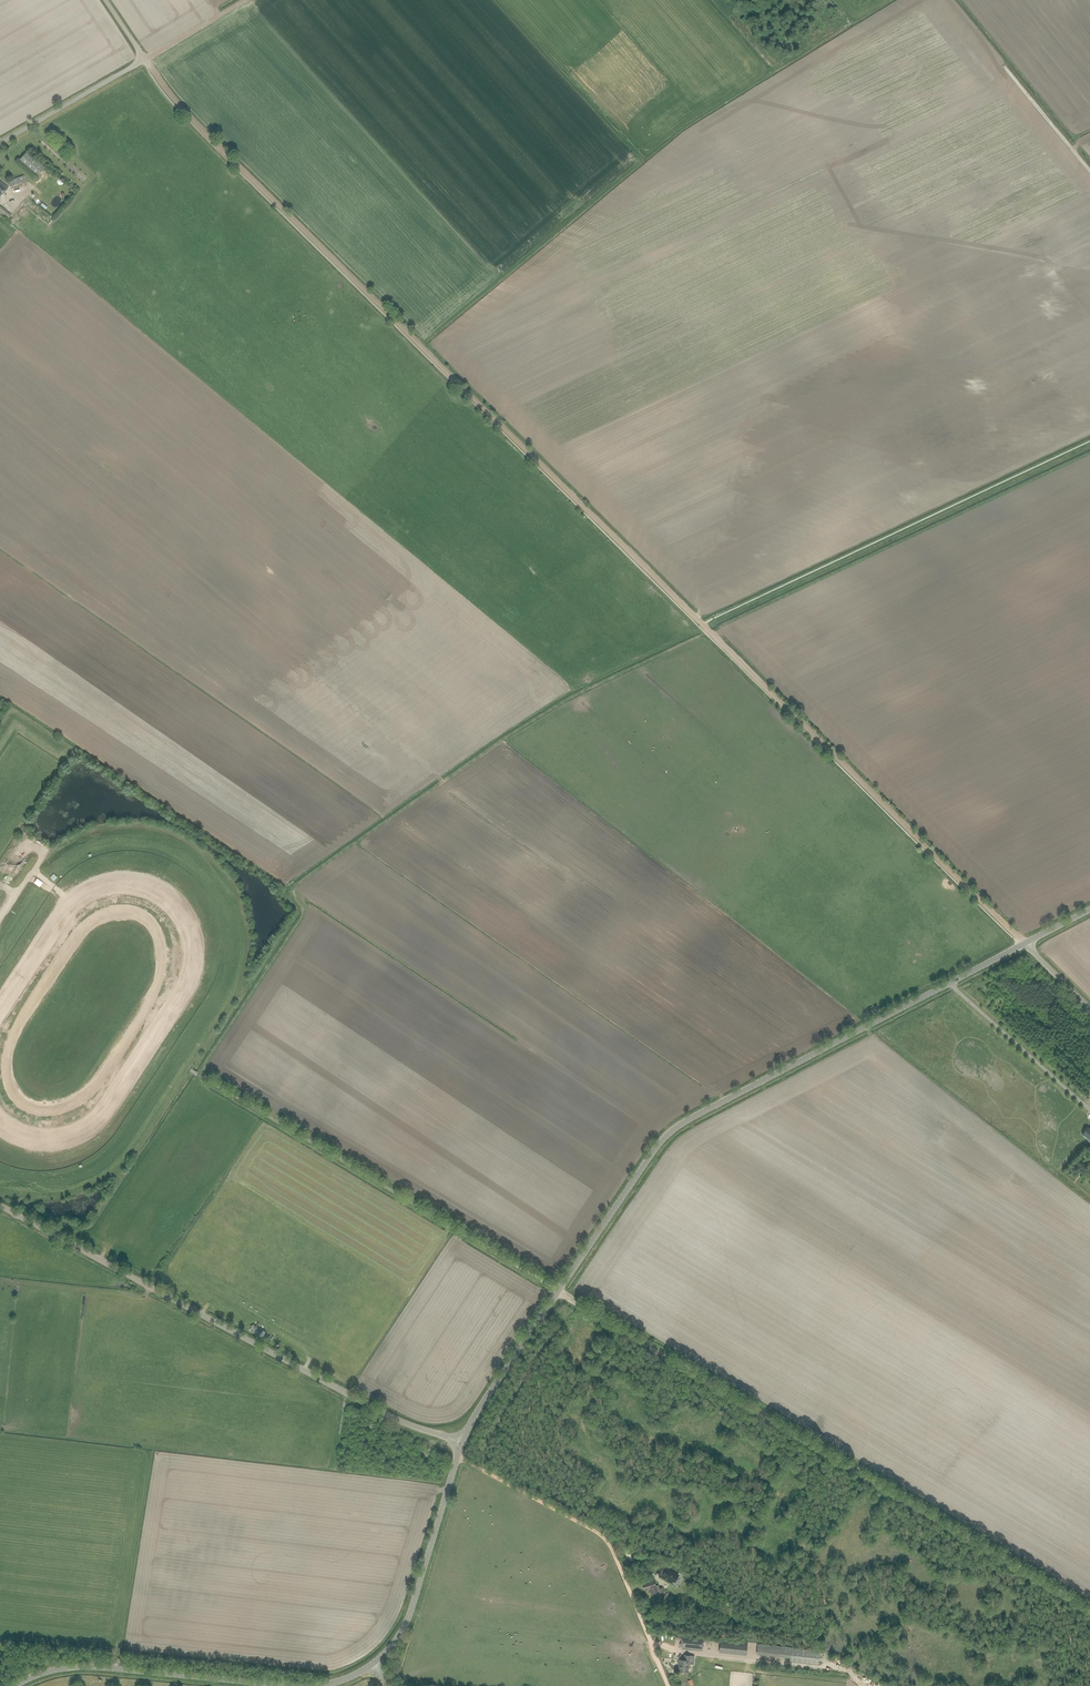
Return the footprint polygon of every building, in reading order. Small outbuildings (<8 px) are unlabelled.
[(26,152),(19,161),(36,177),(45,168),(26,152)] [(25,181),(23,175),(8,180),(10,186),(25,181)] [(8,187),(0,180),(0,197),(8,187)] [(11,215),(0,206),(0,214),(7,220),(11,215)] [(8,875),(6,882),(11,884),(14,877),(8,875)] [(263,1330),(253,1325),(250,1331),(260,1337),(263,1330)] [(661,1575),(661,1574),(662,1575),(674,1582),(678,1574),(660,1564),(656,1572),(661,1575)] [(658,1586),(656,1586),(654,1580),(643,1583),(644,1585),(643,1585),(644,1589),(646,1588),(646,1591),(650,1589),(651,1593),(660,1591),(660,1593),(664,1592),(662,1588),(659,1589),(658,1586)] [(720,1600),(722,1595),(711,1589),(708,1594),(720,1600)] [(675,1639),(682,1639),(681,1648),(703,1650),(704,1642),(710,1642),(710,1638),(704,1638),(676,1635),(675,1639)] [(746,1655),(747,1644),(720,1641),(720,1652),(746,1655)] [(819,1665),(821,1651),(758,1644),(757,1654),(791,1658),(791,1662),(819,1665)] [(689,1672),(689,1664),(694,1664),(694,1656),(691,1656),(685,1655),(684,1660),(680,1659),(679,1671),(689,1672)]
